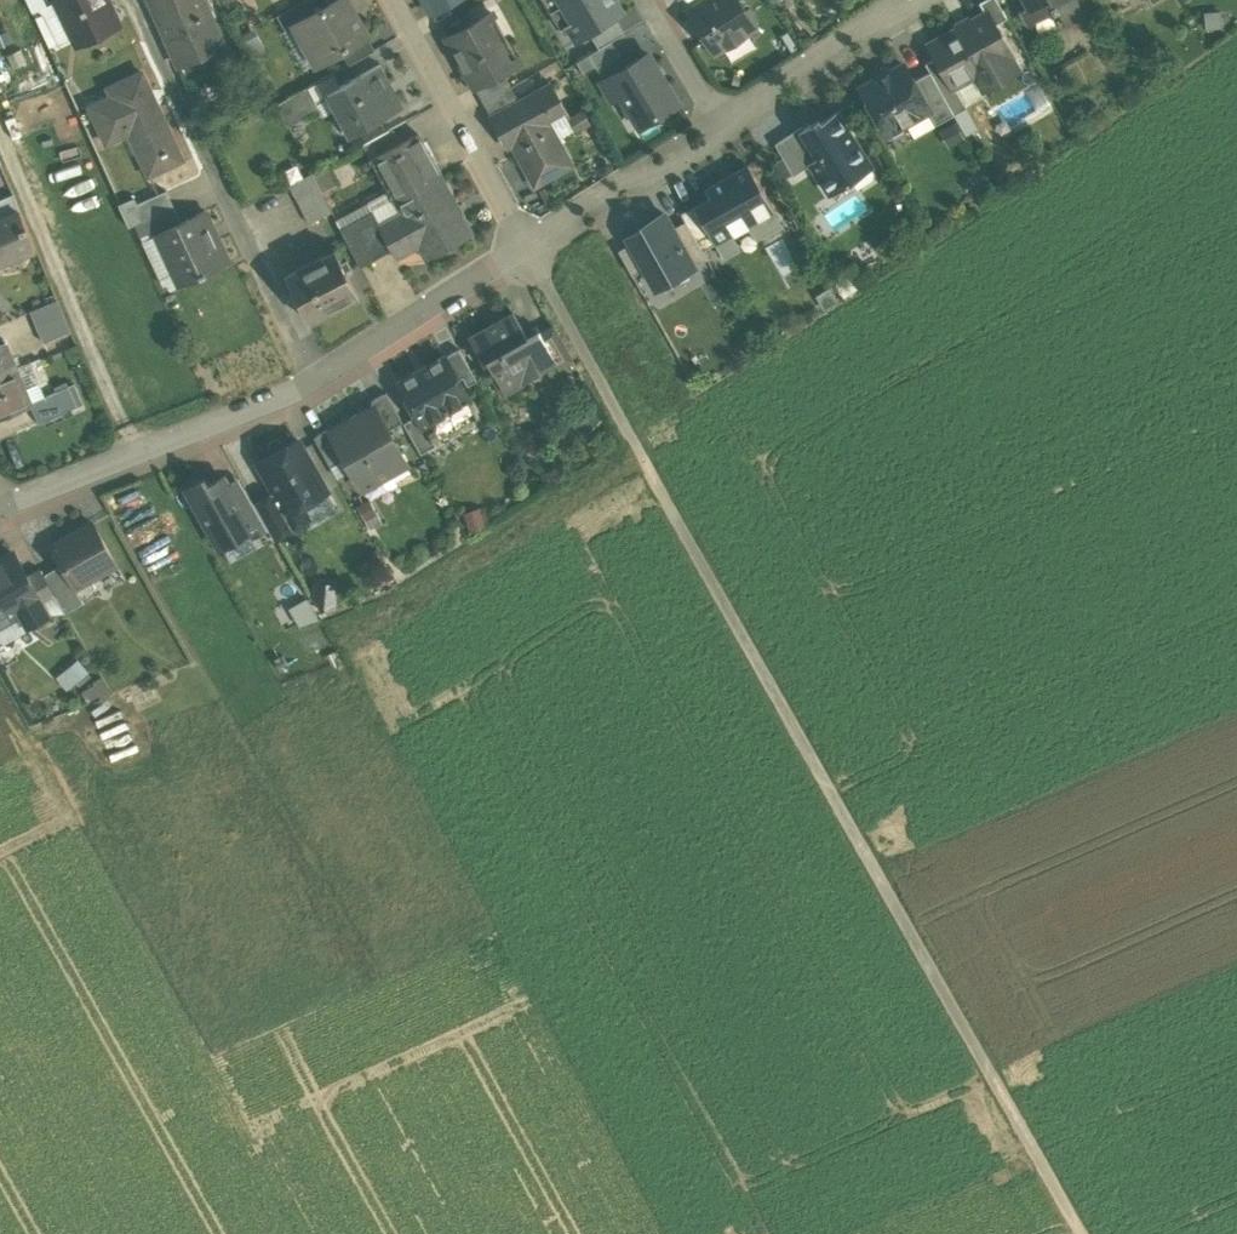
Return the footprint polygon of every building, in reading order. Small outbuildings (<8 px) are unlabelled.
[(57,1),(74,37),(94,27),(105,31),(120,24),(108,0),(56,0),(57,1)] [(180,66),(202,56),(196,44),(207,39),(199,22),(203,20),(199,13),(207,9),(203,0),(149,0),(180,66)] [(277,16),(285,31),(292,28),(298,24),(297,22),(335,1),(334,0),(305,0),(277,16)] [(297,22),(298,24),(292,28),(314,68),(367,39),(346,0),(337,0),(335,1),(297,22)] [(431,14),(456,0),(423,0),(431,14)] [(558,8),(578,42),(591,34),(616,19),(624,14),(616,0),(571,0),(558,8)] [(716,55),(756,30),(738,0),(711,0),(690,13),(716,55)] [(997,0),(984,0),(980,2),(986,13),(993,25),(1007,18),(997,0)] [(1035,20),(1053,10),(1054,11),(1057,10),(1066,25),(1085,14),(1077,0),(1023,0),(1035,20)] [(492,13),(447,37),(473,87),(502,71),(518,62),(506,39),(501,42),(488,18),(493,15),(492,13)] [(986,13),(931,44),(938,57),(954,86),(984,69),(991,82),(1017,68),(993,25),(986,13)] [(625,34),(616,19),(591,34),(600,48),(612,41),(625,34)] [(598,84),(627,67),(612,41),(600,48),(576,63),(591,88),(598,84)] [(635,129),(677,104),(648,55),(627,67),(598,84),(614,110),(621,106),(635,129)] [(954,86),(938,57),(925,64),(930,72),(954,114),(967,107),(954,86)] [(903,64),(861,87),(887,134),(893,136),(903,131),(904,124),(928,111),(929,110),(913,81),(903,64)] [(381,66),(333,92),(357,134),(404,109),(381,66)] [(502,71),(473,87),(482,102),(510,87),(502,71)] [(142,72),(110,87),(114,96),(90,107),(107,143),(130,133),(149,175),(182,160),(142,72)] [(954,114),(930,72),(913,81),(929,110),(928,111),(935,124),(954,114)] [(491,118),(490,118),(506,147),(514,143),(525,163),(523,164),(535,185),(570,165),(547,125),(567,114),(551,85),(519,103),(491,118)] [(510,87),(482,102),(491,118),(519,103),(510,87)] [(308,88),(277,106),(288,128),(320,110),(308,88)] [(836,112),(813,127),(810,123),(802,128),(801,129),(819,156),(810,162),(811,164),(831,194),(851,181),(847,175),(868,162),(836,112)] [(801,126),(775,143),(793,175),(811,164),(810,162),(819,156),(801,129),(802,128),(801,126)] [(389,131),(363,145),(371,159),(396,145),(389,131)] [(396,145),(371,159),(376,168),(381,165),(396,157),(396,156),(404,152),(405,153),(422,143),(417,134),(396,145)] [(422,143),(405,153),(404,152),(396,156),(396,157),(381,165),(394,189),(390,193),(391,194),(395,201),(440,177),(422,143)] [(748,164),(705,188),(710,197),(715,206),(729,231),(730,230),(745,221),(747,226),(774,211),(748,164)] [(331,212),(311,174),(289,185),(309,223),(331,212)] [(440,177),(395,201),(402,215),(381,226),(379,227),(392,252),(396,260),(419,247),(426,261),(472,237),(440,177)] [(167,191),(139,203),(136,197),(118,205),(128,227),(144,220),(174,206),(167,191)] [(391,194),(368,207),(372,214),(374,213),(381,226),(402,215),(395,201),(391,194)] [(0,201),(0,221),(21,212),(13,195),(0,201)] [(710,197),(681,213),(688,226),(702,251),(715,244),(699,215),(715,206),(710,197)] [(174,206),(144,220),(152,237),(159,234),(158,232),(180,222),(174,206)] [(715,206),(699,215),(715,244),(732,234),(730,230),(729,231),(715,206)] [(180,222),(158,232),(159,234),(178,275),(196,267),(200,276),(230,262),(206,210),(180,222)] [(774,211),(747,226),(756,240),(782,226),(774,211)] [(0,221),(0,265),(36,249),(21,212),(0,221)] [(372,214),(341,230),(361,268),(392,252),(379,227),(381,226),(374,213),(372,214)] [(664,214),(627,235),(632,243),(646,268),(656,287),(694,266),(675,233),(664,214)] [(688,226),(675,233),(694,266),(706,259),(702,251),(688,226)] [(732,234),(715,244),(724,259),(740,249),(732,234)] [(646,268),(632,243),(619,250),(633,276),(646,268)] [(336,249),(285,275),(309,322),(330,311),(328,306),(355,292),(358,297),(360,296),(336,249)] [(58,301),(31,312),(37,328),(65,316),(58,301)] [(513,313),(470,338),(484,363),(488,360),(496,375),(492,378),(503,396),(523,385),(521,381),(555,362),(556,361),(540,332),(537,326),(524,333),(513,313)] [(65,316),(37,328),(43,343),(69,333),(71,332),(65,316)] [(554,325),(540,332),(556,361),(555,362),(558,368),(573,360),(554,325)] [(69,333),(43,343),(47,353),(73,342),(69,333)] [(470,338),(458,344),(472,370),(484,363),(470,338)] [(0,343),(0,374),(18,367),(7,340),(0,343)] [(459,349),(445,356),(458,379),(463,377),(467,385),(477,380),(459,349)] [(445,356),(399,383),(417,415),(432,442),(433,441),(479,415),(458,379),(445,356)] [(0,374),(0,413),(31,401),(18,367),(0,374)] [(67,386),(42,397),(44,402),(32,406),(39,422),(76,407),(67,386)] [(403,421),(386,392),(370,401),(374,407),(375,406),(388,430),(403,421)] [(332,431),(331,431),(345,457),(362,488),(407,463),(388,430),(375,406),(374,407),(332,431)] [(417,415),(403,423),(421,453),(436,445),(433,441),(432,442),(417,415)] [(330,427),(314,436),(331,466),(345,457),(331,431),(332,431),(330,427)] [(298,439),(259,462),(276,492),(287,513),(289,512),(296,524),(309,517),(302,504),(327,490),(298,439)] [(222,477),(208,485),(204,478),(188,488),(220,546),(249,529),(251,528),(233,495),(222,477)] [(245,488),(233,495),(251,528),(249,529),(253,536),(268,527),(254,504),(245,488)] [(276,492),(254,504),(268,527),(273,537),(296,524),(289,512),(287,513),(276,492)] [(93,522),(52,545),(62,563),(75,586),(76,586),(116,562),(93,522)] [(15,552),(3,559),(1,557),(0,558),(0,625),(21,613),(28,624),(49,613),(42,601),(28,576),(15,552)] [(75,586),(62,563),(44,573),(55,594),(65,611),(84,600),(76,586),(75,586)] [(44,573),(40,569),(28,576),(42,601),(55,594),(44,573)] [(295,623),(313,616),(306,596),(288,603),(295,623)] [(74,656),(53,673),(63,685),(84,669),(74,656)]
